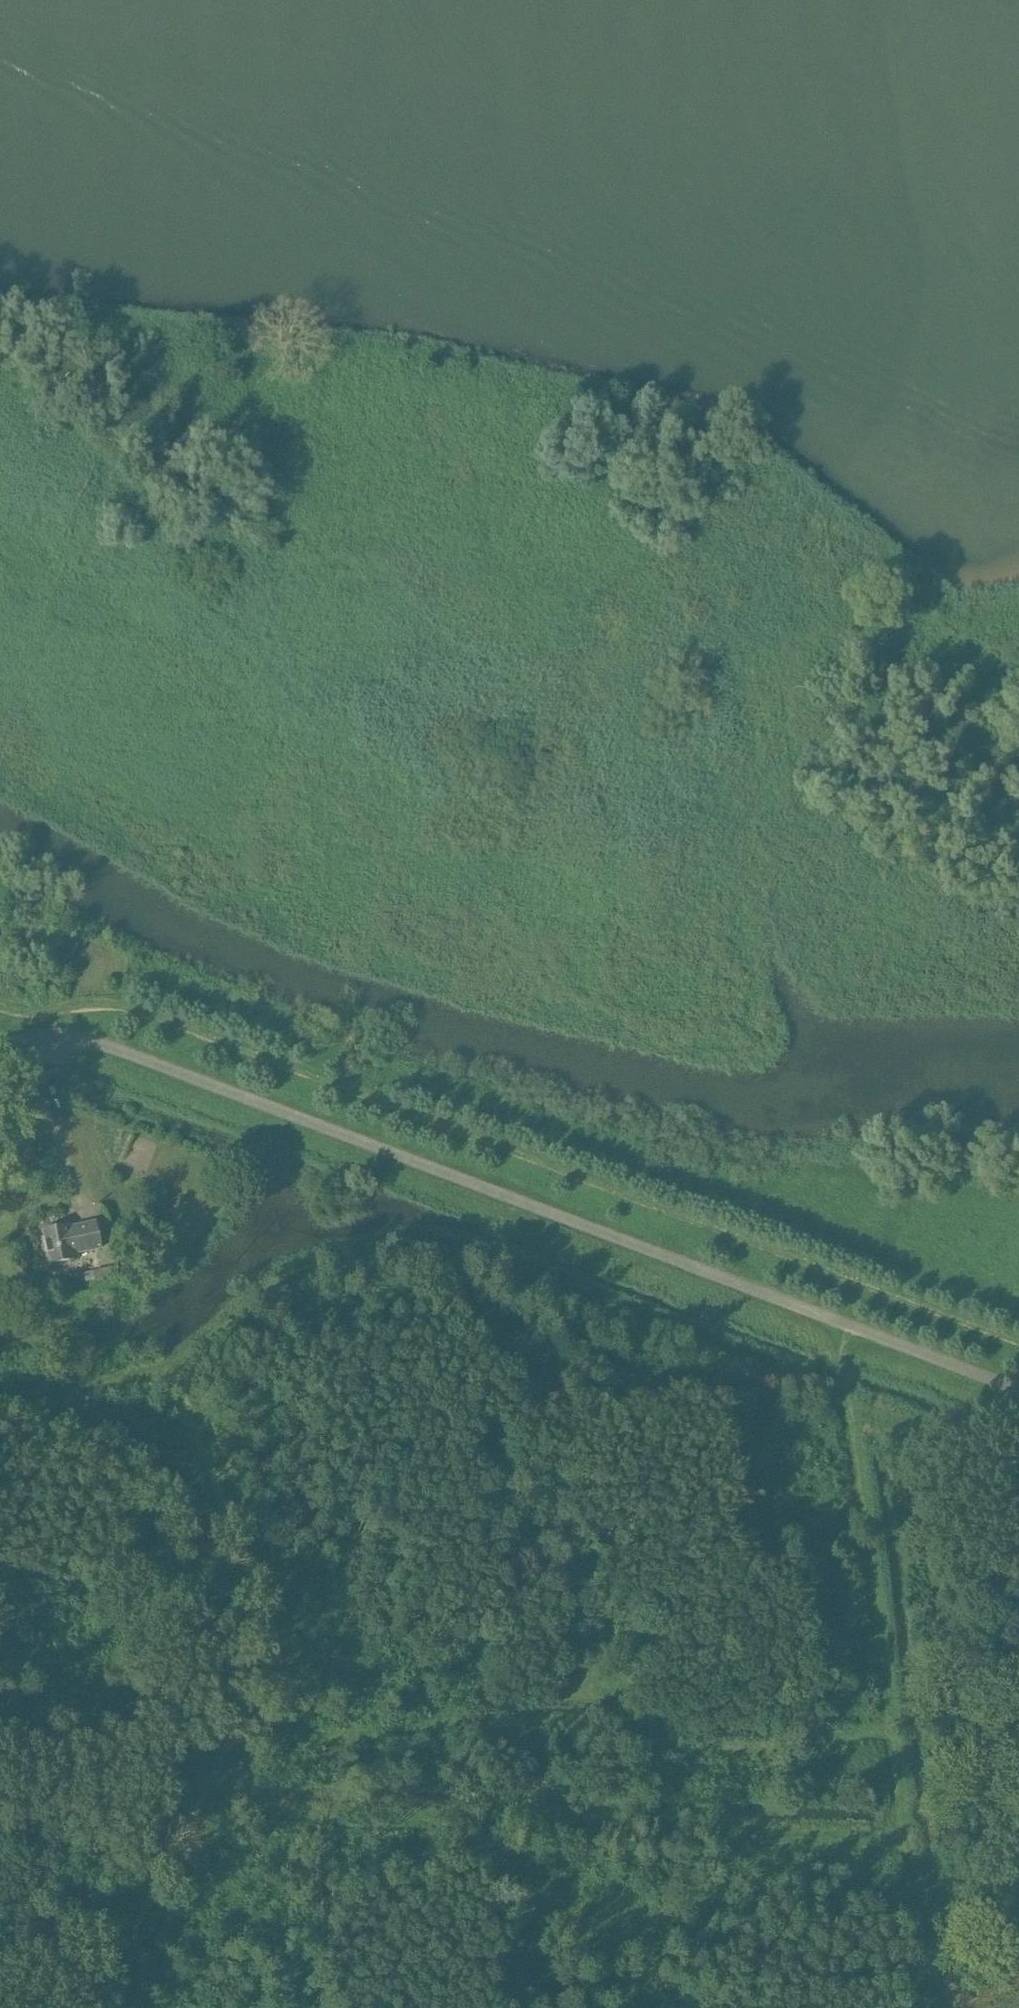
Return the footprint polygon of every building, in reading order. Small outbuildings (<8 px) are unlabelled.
[(81,1259),(80,1253),(104,1249),(98,1222),(71,1227),(70,1224),(45,1229),(52,1265),(81,1259)] [(85,1281),(119,1275),(117,1264),(83,1271),(85,1281)]
